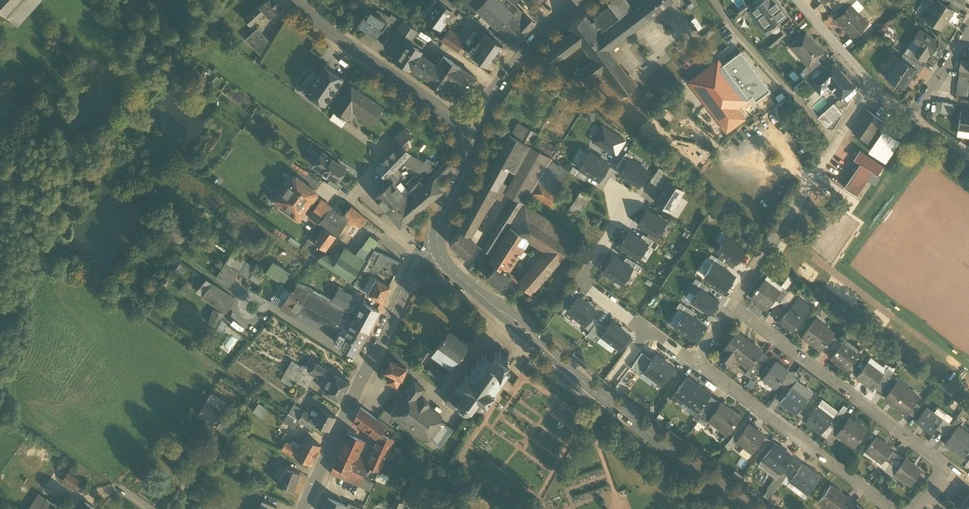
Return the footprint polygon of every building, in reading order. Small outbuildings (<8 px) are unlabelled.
[(5,16),(20,0),(0,0),(0,12),(5,16)] [(5,16),(15,24),(37,0),(20,0),(5,16)] [(260,6),(265,12),(269,16),(280,6),(275,0),(266,0),(260,6)] [(449,0),(445,5),(452,11),(456,14),(460,8),(449,0)] [(473,15),(478,10),(477,9),(486,0),(457,0),(473,15)] [(477,9),(478,10),(505,35),(519,20),(497,0),(486,0),(477,9)] [(519,20),(520,21),(526,15),(516,5),(510,0),(497,0),(519,20)] [(609,1),(610,2),(609,3),(610,4),(593,17),(595,19),(591,22),(600,35),(633,11),(630,8),(631,7),(626,0),(610,0),(609,1)] [(653,0),(647,0),(644,3),(653,15),(661,10),(653,0)] [(661,10),(673,1),(672,0),(653,0),(661,10)] [(753,9),(750,12),(765,31),(776,23),(786,16),(776,4),(777,3),(775,0),(764,0),(753,9)] [(826,1),(834,11),(846,0),(827,0),(826,1)] [(831,14),(835,18),(850,4),(855,0),(846,0),(834,11),(831,14)] [(937,0),(936,0),(924,18),(941,29),(954,10),(937,0)] [(438,1),(426,18),(440,28),(452,11),(445,5),(439,1),(438,1)] [(961,7),(951,1),(948,6),(957,12),(961,7)] [(600,35),(599,37),(608,49),(653,15),(644,3),(633,11),(600,35)] [(749,4),(737,13),(741,18),(750,12),(753,9),(749,4)] [(850,4),(835,18),(852,37),(867,23),(850,4)] [(260,6),(252,13),(258,19),(265,12),(260,6)] [(43,7),(37,14),(43,19),(49,12),(43,7)] [(386,22),(368,10),(358,25),(377,38),(383,29),(387,23),(386,22)] [(252,13),(244,20),(250,26),(258,19),(252,13)] [(397,19),(391,14),(386,22),(387,23),(383,29),(388,33),(397,19)] [(535,23),(526,15),(520,21),(529,29),(535,23)] [(608,49),(599,37),(600,35),(591,22),(585,15),(569,27),(572,32),(544,52),(553,64),(581,43),(593,60),(577,71),(586,83),(602,71),(621,97),(637,84),(628,73),(627,74),(608,49)] [(397,19),(388,33),(395,37),(403,23),(397,19)] [(519,20),(505,35),(515,44),(529,29),(520,21),(519,20)] [(387,49),(399,57),(397,60),(410,68),(419,55),(421,52),(408,43),(416,32),(403,23),(395,37),(387,49)] [(270,42),(257,29),(245,40),(261,57),(270,42)] [(465,40),(448,29),(441,40),(457,51),(465,40)] [(935,40),(919,29),(915,35),(915,40),(921,44),(916,53),(915,54),(925,60),(925,59),(929,53),(931,54),(935,48),(935,40)] [(823,53),(806,33),(791,46),(808,66),(816,58),(823,53)] [(477,46),(471,54),(487,65),(490,60),(493,62),(496,57),(494,55),(495,54),(498,54),(503,46),(485,34),(480,40),(479,40),(475,45),(477,46)] [(911,50),(916,53),(921,44),(915,40),(913,39),(907,48),(911,50)] [(916,53),(911,50),(907,56),(923,66),(927,60),(925,59),(925,60),(915,54),(916,53)] [(740,51),(721,65),(738,87),(742,84),(752,96),(756,102),(770,91),(740,51)] [(907,56),(903,53),(899,58),(916,69),(916,70),(919,72),(923,66),(907,56)] [(434,65),(419,55),(410,68),(429,79),(428,79),(434,72),(431,70),(434,65)] [(444,56),(437,66),(434,65),(431,70),(434,72),(428,79),(428,80),(445,91),(449,85),(461,68),(444,56)] [(899,58),(898,57),(886,77),(903,88),(916,70),(916,69),(899,58)] [(816,58),(808,66),(803,70),(808,76),(822,64),(816,58)] [(721,65),(718,60),(689,82),(716,118),(726,131),(744,118),(736,108),(752,96),(742,84),(738,87),(721,65)] [(960,60),(959,71),(968,73),(968,61),(960,60)] [(838,73),(831,64),(811,82),(819,91),(828,82),(832,87),(830,88),(832,90),(833,88),(842,97),(853,87),(839,71),(838,73)] [(319,76),(309,91),(326,103),(342,80),(324,68),(319,76)] [(461,68),(449,85),(465,95),(477,78),(461,68)] [(312,72),(302,87),(307,90),(309,91),(319,76),(312,72)] [(384,109),(352,87),(342,102),(334,112),(341,118),(344,120),(351,110),(373,125),(384,109)] [(833,104),(823,113),(832,122),(842,113),(833,104)] [(887,124),(867,110),(852,132),(872,146),(883,131),(887,124)] [(961,111),(958,128),(968,130),(968,112),(961,111)] [(832,122),(823,113),(818,118),(826,127),(832,122)] [(526,126),(519,139),(528,145),(535,132),(526,126)] [(616,154),(625,140),(603,126),(594,140),(616,154)] [(404,130),(392,142),(397,147),(397,146),(399,147),(412,135),(404,130)] [(899,142),(883,131),(872,146),(869,151),(885,162),(899,142)] [(510,134),(495,161),(508,169),(515,173),(530,146),(528,145),(519,139),(510,134)] [(397,147),(376,167),(386,177),(409,154),(399,147),(397,146),(397,147)] [(508,185),(504,192),(523,203),(552,158),(530,146),(515,173),(508,185)] [(883,167),(859,151),(853,159),(860,164),(844,187),(855,195),(871,171),(878,176),(883,167)] [(590,152),(580,167),(599,180),(609,164),(590,152)] [(323,153),(313,166),(322,172),(332,159),(323,153)] [(426,158),(424,162),(430,166),(433,162),(426,158)] [(346,169),(332,159),(322,172),(331,178),(336,182),(337,181),(346,169)] [(552,159),(541,177),(555,186),(567,168),(561,165),(552,159)] [(620,173),(640,186),(649,172),(629,159),(620,173)] [(412,188),(408,192),(421,208),(434,196),(434,195),(441,189),(435,182),(450,168),(450,164),(448,161),(425,185),(421,181),(419,182),(418,182),(412,188)] [(495,161),(488,174),(501,181),(508,169),(495,161)] [(659,168),(651,181),(661,187),(669,174),(659,168)] [(588,179),(591,175),(583,169),(580,174),(588,179)] [(501,181),(488,174),(484,181),(497,188),(494,195),(501,199),(504,192),(508,185),(501,181)] [(555,186),(541,177),(531,192),(550,205),(561,189),(555,186)] [(315,192),(296,178),(293,178),(287,188),(291,191),(280,204),(296,217),(300,216),(303,212),(303,209),(310,200),(313,200),(315,196),(315,192)] [(336,182),(331,178),(327,183),(338,190),(342,184),(337,181),(336,182)] [(484,181),(471,203),(485,210),(494,195),(497,188),(484,181)] [(668,181),(655,202),(670,211),(674,204),(676,205),(680,198),(678,197),(683,190),(668,181)] [(403,196),(392,183),(376,197),(388,212),(405,197),(403,196)] [(568,208),(578,214),(589,197),(580,190),(568,208)] [(421,208),(408,192),(403,196),(405,197),(388,212),(400,225),(421,208)] [(521,204),(513,199),(497,225),(505,230),(521,204)] [(321,201),(310,216),(320,224),(331,208),(321,201)] [(471,203),(458,228),(461,230),(462,230),(470,237),(485,210),(471,203)] [(546,219),(524,204),(504,234),(521,245),(526,238),(546,251),(560,260),(570,245),(560,239),(549,231),(541,226),(546,219)] [(846,210),(839,204),(831,214),(838,219),(846,210)] [(367,219),(351,206),(345,213),(361,226),(364,222),(367,219)] [(347,221),(331,208),(320,224),(324,227),(335,236),(347,221)] [(637,223),(657,236),(666,222),(646,210),(637,223)] [(553,223),(546,219),(541,226),(549,231),(553,223)] [(180,223),(173,236),(183,242),(190,228),(180,223)] [(565,231),(553,223),(549,231),(560,239),(565,231)] [(505,230),(497,225),(492,233),(500,238),(505,230)] [(318,234),(313,241),(323,248),(326,248),(335,236),(324,227),(318,234)] [(470,237),(462,230),(461,230),(449,244),(465,258),(478,244),(470,237)] [(314,231),(309,238),(313,241),(318,234),(314,231)] [(574,237),(565,231),(560,239),(570,245),(574,237)] [(648,244),(628,232),(619,245),(639,258),(648,244)] [(500,238),(492,233),(482,248),(490,253),(500,238)] [(521,245),(504,234),(490,257),(497,263),(505,270),(521,245)] [(717,250),(736,263),(746,249),(734,241),(735,240),(727,234),(717,250)] [(371,236),(352,264),(359,269),(378,241),(371,236)] [(265,237),(252,253),(259,259),(272,242),(265,237)] [(400,263),(374,250),(367,260),(369,261),(363,269),(373,276),(379,267),(395,275),(400,263)] [(560,260),(546,251),(535,262),(548,274),(560,260)] [(336,261),(325,254),(322,254),(318,260),(331,268),(336,261)] [(352,264),(339,255),(336,261),(331,268),(351,281),(359,269),(352,264)] [(603,270),(623,283),(633,268),(613,255),(603,270)] [(275,259),(267,272),(284,283),(293,270),(275,259)] [(548,274),(535,262),(517,281),(531,293),(548,274)] [(505,270),(497,263),(485,277),(499,289),(512,275),(505,270)] [(705,276),(726,290),(735,277),(713,263),(705,276)] [(238,270),(232,266),(222,280),(229,284),(238,270)] [(251,276),(259,281),(263,274),(255,269),(251,276)] [(389,286),(376,278),(368,293),(382,302),(389,286)] [(792,279),(787,285),(790,288),(795,281),(792,279)] [(772,288),(763,281),(758,288),(756,287),(754,289),(756,290),(751,297),(767,309),(775,298),(780,291),(780,290),(773,286),(772,288)] [(235,298),(214,283),(204,295),(226,311),(235,298)] [(357,313),(345,307),(351,296),(339,289),(333,300),(300,283),(298,287),(308,293),(343,312),(340,318),(351,324),(352,322),(357,313)] [(298,287),(296,286),(293,290),(291,290),(282,306),(289,310),(288,311),(297,315),(298,315),(300,311),(299,310),(308,293),(298,287)] [(783,287),(780,290),(780,291),(775,298),(780,302),(788,291),(783,287)] [(699,288),(691,302),(711,314),(719,301),(699,288)] [(788,291),(780,302),(785,306),(795,293),(790,289),(788,291)] [(343,312),(308,293),(299,310),(300,311),(334,329),(340,318),(343,312)] [(379,310),(352,295),(351,296),(345,307),(357,313),(352,322),(368,330),(379,310)] [(567,310),(586,324),(596,310),(577,296),(567,310)] [(796,300),(781,320),(792,328),(807,309),(796,300)] [(334,329),(300,311),(298,315),(337,336),(339,332),(334,329)] [(684,313),(675,327),(694,339),(703,325),(684,313)] [(368,330),(352,322),(351,324),(340,318),(334,329),(339,332),(347,336),(361,343),(368,330)] [(834,333),(814,319),(802,336),(821,350),(825,345),(833,335),(834,333)] [(602,334),(607,327),(598,320),(587,334),(596,341),(602,334)] [(602,334),(620,348),(630,335),(611,321),(607,327),(602,334)] [(448,330),(432,352),(452,367),(468,344),(448,330)] [(347,336),(339,332),(337,336),(336,339),(344,343),(347,336)] [(750,343),(737,333),(738,332),(737,332),(719,356),(727,362),(732,355),(743,363),(745,360),(751,364),(751,365),(752,364),(761,351),(762,351),(751,342),(750,343)] [(833,335),(825,345),(830,348),(837,338),(833,335)] [(361,343),(347,336),(344,343),(343,345),(356,352),(361,343)] [(837,338),(830,348),(835,352),(842,342),(837,338)] [(859,353),(843,341),(835,352),(830,357),(847,369),(859,353)] [(424,344),(412,361),(417,364),(418,365),(430,348),(424,344)] [(478,359),(474,366),(472,365),(471,366),(473,367),(467,374),(467,372),(466,372),(466,374),(459,384),(457,384),(457,385),(445,401),(454,408),(455,406),(459,408),(460,407),(464,410),(464,412),(465,412),(465,410),(470,409),(471,411),(472,410),(471,409),(474,405),(475,406),(476,406),(477,407),(477,408),(478,408),(478,407),(481,407),(482,409),(483,408),(482,407),(485,404),(486,406),(487,406),(486,404),(493,394),(496,394),(495,392),(493,393),(498,385),(500,387),(500,386),(499,384),(504,378),(505,379),(506,378),(504,376),(508,372),(509,373),(510,372),(508,370),(509,368),(508,368),(502,364),(503,363),(505,363),(507,361),(506,358),(507,358),(508,359),(509,357),(507,356),(509,354),(507,353),(506,354),(500,350),(501,348),(499,347),(498,349),(496,348),(494,349),(496,350),(492,357),(486,352),(486,351),(485,351),(484,353),(482,351),(481,352),(483,354),(479,358),(477,357),(477,358),(478,359)] [(761,351),(752,364),(757,368),(767,355),(761,351)] [(644,370),(652,360),(642,353),(631,367),(641,374),(644,370)] [(656,355),(652,360),(644,370),(662,384),(674,369),(656,355)] [(316,362),(310,358),(305,366),(312,370),(316,362)] [(303,367),(291,360),(284,372),(296,380),(301,373),(304,367),(303,367)] [(406,367),(391,360),(385,371),(390,374),(386,381),(397,386),(400,378),(401,379),(406,367)] [(538,368),(528,361),(526,365),(532,370),(535,372),(538,368)] [(775,361),(762,378),(775,388),(777,385),(784,375),(788,370),(775,361)] [(883,373),(867,361),(856,376),(872,389),(874,386),(883,374),(883,373)] [(349,381),(316,362),(312,370),(316,372),(328,379),(326,383),(328,385),(325,391),(339,399),(349,381)] [(446,372),(432,364),(428,371),(442,379),(446,372)] [(751,364),(746,370),(747,370),(745,373),(750,377),(757,368),(752,364),(751,365),(751,364)] [(532,370),(526,365),(521,371),(528,376),(532,370)] [(312,370),(305,366),(303,367),(304,367),(301,373),(311,380),(316,372),(312,370)] [(888,367),(883,373),(883,374),(888,377),(893,371),(888,367)] [(311,380),(301,373),(296,380),(307,387),(311,380)] [(883,374),(874,386),(879,390),(886,380),(888,377),(883,374)] [(784,375),(777,385),(782,389),(789,379),(784,375)] [(710,395),(687,377),(674,394),(683,400),(686,396),(700,407),(697,411),(698,411),(699,410),(706,400),(710,395)] [(782,389),(779,392),(784,396),(792,385),(794,383),(789,379),(782,389)] [(419,400),(416,398),(424,387),(414,380),(405,395),(406,395),(404,398),(403,399),(400,400),(393,410),(393,416),(423,437),(428,436),(442,418),(441,414),(431,407),(430,408),(428,407),(429,405),(428,400),(425,397),(420,398),(419,400)] [(886,380),(879,390),(886,395),(893,385),(886,380)] [(796,381),(794,383),(792,385),(808,397),(811,393),(796,381)] [(905,391),(895,383),(893,385),(886,395),(884,397),(906,414),(908,411),(915,401),(919,396),(908,387),(905,391)] [(808,397),(792,385),(784,396),(780,402),(796,414),(808,397)] [(227,401),(212,391),(206,400),(221,410),(227,401)] [(221,410),(206,400),(196,415),(204,420),(205,418),(212,423),(221,410)] [(706,400),(699,410),(704,413),(711,404),(706,400)] [(258,401),(253,411),(265,417),(270,408),(258,401)] [(915,401),(908,411),(912,415),(920,405),(915,401)] [(739,416),(721,403),(717,408),(709,420),(726,433),(734,423),(739,416)] [(304,410),(294,404),(288,413),(298,419),(304,410)] [(711,404),(704,413),(704,414),(701,417),(708,422),(709,420),(717,408),(711,404)] [(818,404),(805,421),(821,433),(827,425),(834,416),(833,416),(818,404)] [(366,430),(373,416),(361,407),(355,421),(366,430)] [(942,419),(926,407),(916,421),(931,432),(936,427),(942,419)] [(316,418),(313,422),(314,423),(328,430),(336,416),(321,408),(316,418)] [(316,418),(304,410),(298,419),(301,421),(311,428),(314,423),(313,422),(316,418)] [(697,411),(693,417),(698,421),(701,417),(704,414),(704,413),(699,410),(698,411),(697,411)] [(842,415),(837,411),(834,415),(840,419),(842,415)] [(298,419),(288,413),(284,420),(297,428),(301,421),(298,419)] [(840,419),(834,415),(833,416),(834,416),(827,425),(832,429),(832,428),(840,419)] [(840,419),(832,428),(838,432),(848,419),(842,415),(840,419)] [(385,425),(373,416),(366,430),(377,438),(380,433),(380,434),(385,425)] [(708,422),(701,417),(698,421),(705,426),(708,422)] [(946,420),(943,417),(942,419),(936,427),(939,429),(946,420)] [(454,427),(442,418),(428,436),(441,446),(454,427)] [(854,422),(849,418),(848,419),(838,432),(839,433),(847,439),(846,441),(853,446),(866,428),(860,424),(859,425),(854,422)] [(226,424),(221,420),(216,429),(221,433),(227,424),(226,424)] [(234,424),(228,420),(226,424),(227,424),(221,433),(227,436),(234,424)] [(951,423),(946,420),(939,429),(944,433),(951,423)] [(734,423),(728,431),(733,434),(739,427),(734,423)] [(765,435),(749,423),(744,429),(737,439),(736,440),(737,441),(752,452),(761,440),(765,435)] [(951,423),(944,433),(948,437),(956,427),(951,423)] [(733,434),(732,435),(737,439),(744,429),(740,425),(739,427),(733,434)] [(957,426),(956,427),(948,437),(944,442),(963,457),(968,450),(968,435),(957,426)] [(838,432),(832,428),(832,429),(830,432),(836,436),(839,433),(838,432)] [(349,434),(348,433),(334,463),(335,463),(350,470),(351,468),(356,456),(363,441),(364,440),(349,434)] [(377,438),(367,461),(380,468),(393,439),(380,434),(380,433),(377,438)] [(736,440),(737,439),(732,435),(728,440),(734,445),(737,441),(736,440)] [(769,439),(765,435),(761,440),(766,443),(769,439)] [(892,448),(876,436),(865,450),(882,462),(885,459),(892,449),(892,448)] [(298,450),(295,455),(311,463),(321,445),(305,437),(298,450)] [(293,445),(286,441),(282,448),(295,455),(298,450),(292,447),(293,445)] [(792,456),(774,442),(771,447),(762,459),(780,472),(781,471),(788,462),(792,456)] [(399,447),(394,444),(385,460),(390,463),(399,447)] [(892,449),(885,459),(889,463),(896,453),(892,449)] [(896,453),(889,463),(894,466),(901,456),(896,453)] [(367,461),(356,456),(351,468),(364,474),(366,475),(371,463),(367,461)] [(905,459),(901,456),(894,466),(897,469),(895,472),(911,484),(921,470),(905,458),(905,459)] [(889,463),(885,459),(882,462),(880,466),(884,469),(889,463)] [(788,462),(781,471),(786,475),(793,465),(788,462)] [(350,470),(335,463),(330,473),(359,486),(364,474),(351,468),(350,470)] [(820,477),(802,463),(798,469),(790,479),(790,480),(808,493),(820,477)] [(894,466),(889,463),(884,469),(892,475),(895,472),(897,469),(894,466)] [(793,465),(786,475),(790,479),(798,469),(793,465)] [(287,467),(282,478),(280,477),(277,484),(293,490),(300,473),(287,467)] [(780,472),(768,487),(773,492),(782,481),(786,475),(781,471),(780,472)] [(83,483),(67,473),(62,480),(78,491),(83,483)] [(790,479),(786,475),(782,481),(787,484),(790,480),(790,479)] [(831,485),(818,501),(828,508),(838,508),(842,503),(847,497),(831,485)] [(958,508),(960,508),(968,508),(968,493),(958,508)] [(30,508),(40,508),(47,499),(39,494),(30,508)] [(327,498),(323,508),(344,508),(345,505),(327,498)] [(47,499),(40,508),(54,508),(56,505),(47,499)]
